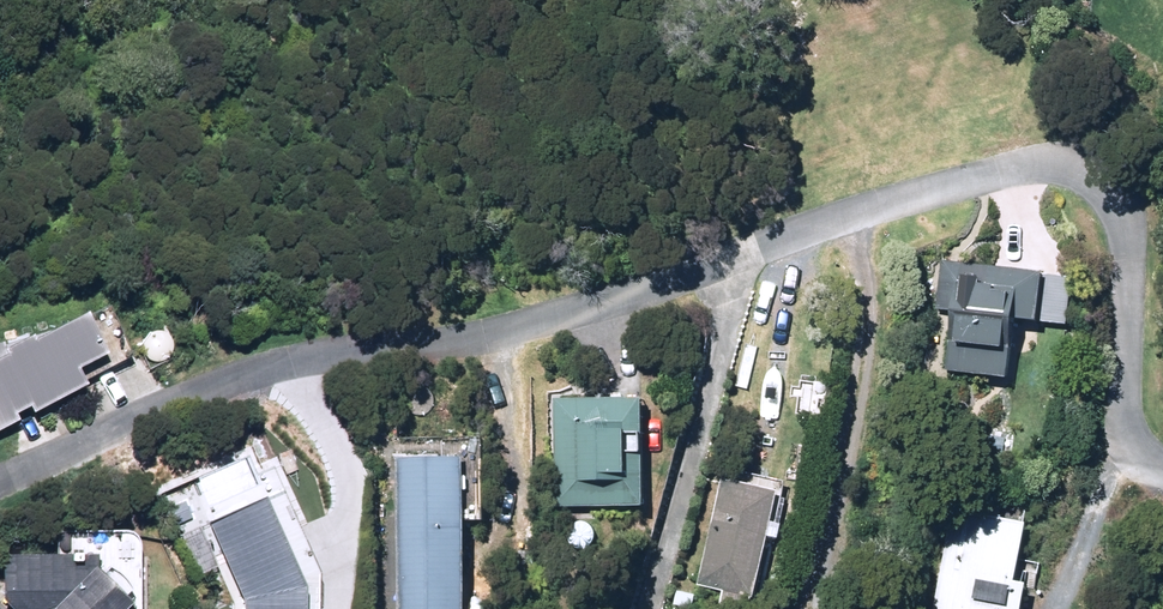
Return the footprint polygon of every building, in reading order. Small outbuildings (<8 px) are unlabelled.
[(946,362),(1008,364),(1009,304),(1040,306),(1041,257),(990,255),(990,269),(961,269),(962,254),(939,253),(938,302),(948,302),(946,362)] [(94,331),(0,376),(0,439),(14,432),(9,423),(34,411),(39,421),(89,397),(81,382),(112,368),(94,331)] [(555,384),(556,494),(643,493),(642,383),(555,384)] [(398,608),(464,608),(463,440),(396,441),(398,608)] [(722,468),(699,576),(723,581),(720,592),(742,597),(745,586),(755,588),(778,480),(722,468)] [(933,608),(1020,608),(1025,587),(1033,589),(1037,571),(1016,567),(1028,509),(954,503),(933,608)] [(309,603),(264,505),(202,533),(235,605),(234,608),(309,608),(309,603)] [(91,548),(91,533),(75,536),(0,538),(0,588),(19,606),(17,608),(18,608),(128,608),(127,582),(91,548)]
